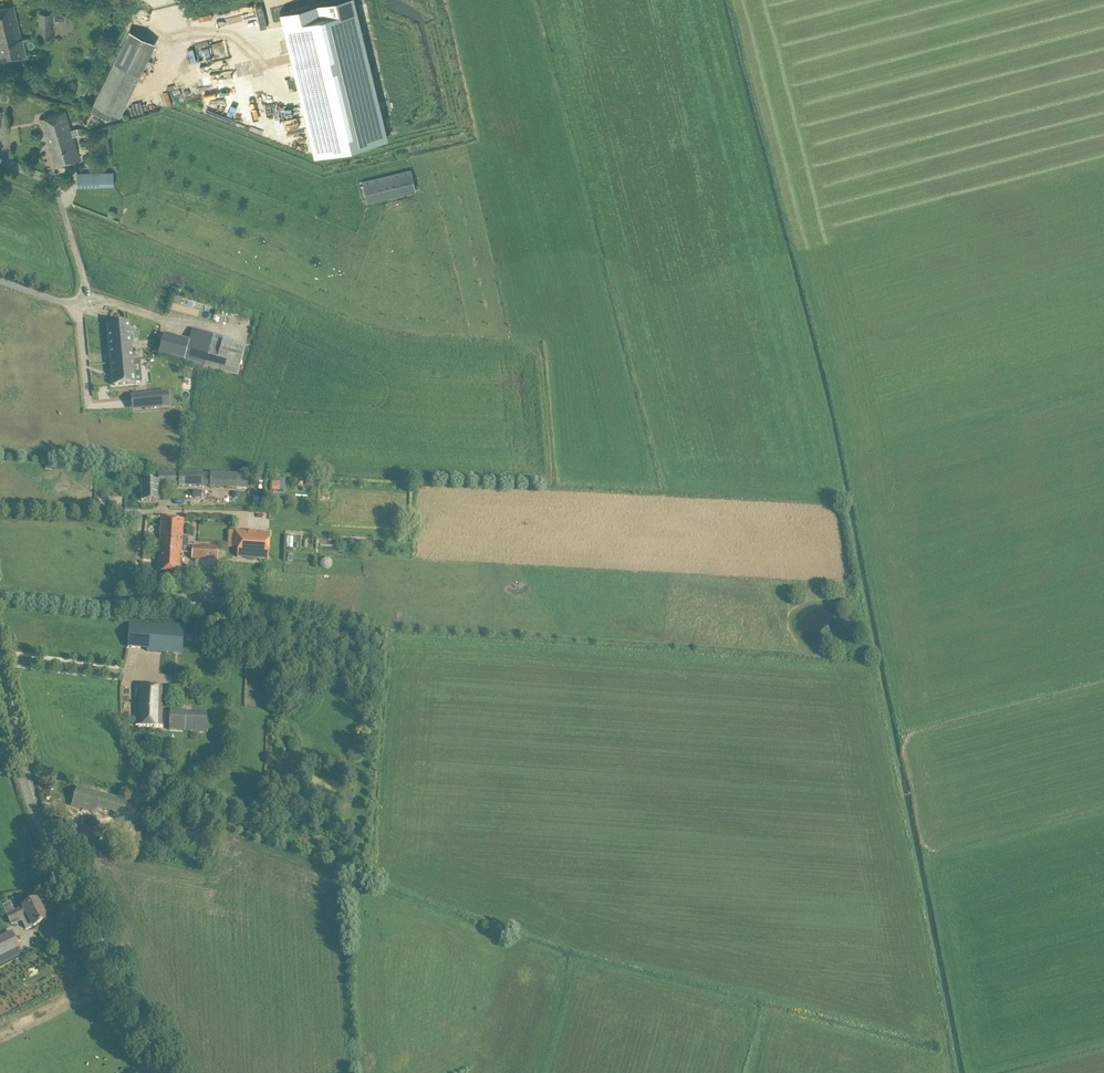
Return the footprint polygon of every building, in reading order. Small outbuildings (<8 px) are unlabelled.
[(190,0),(193,14),(239,2),(239,0),(192,0),(190,0)] [(277,12),(311,155),(384,138),(377,107),(351,0),(326,0),(319,2),(277,12)] [(25,59),(13,5),(0,8),(0,64),(25,59)] [(37,38),(50,39),(52,14),(39,13),(37,38)] [(109,118),(112,112),(119,115),(155,42),(130,30),(94,103),(96,104),(93,110),(109,118)] [(47,142),(72,136),(64,110),(39,118),(42,127),(46,126),(48,134),(45,135),(47,142)] [(79,159),(72,136),(47,142),(54,166),(79,159)] [(414,189),(410,169),(360,181),(365,201),(414,189)] [(107,186),(107,172),(77,172),(77,187),(107,186)] [(130,345),(127,322),(107,324),(109,347),(130,345)] [(235,376),(243,346),(220,340),(219,344),(209,342),(211,333),(190,328),(186,341),(161,334),(156,355),(235,376)] [(130,345),(109,347),(113,385),(134,383),(130,345)] [(168,392),(142,395),(144,408),(169,405),(168,396),(168,392)] [(159,481),(141,481),(141,501),(159,500),(159,486),(176,486),(176,473),(159,474),(159,481)] [(180,474),(180,486),(203,486),(203,474),(180,474)] [(210,487),(237,489),(238,475),(210,474),(210,487)] [(271,489),(284,490),(285,478),(271,478),(271,489)] [(184,519),(162,518),(160,542),(182,544),(182,545),(188,546),(188,537),(183,536),(184,519)] [(246,549),(269,550),(270,533),(239,531),(237,549),(246,549)] [(182,544),(160,542),(158,572),(182,573),(183,552),(192,553),(192,558),(217,560),(218,548),(188,546),(182,545),(182,544)] [(246,549),(246,558),(268,559),(269,550),(246,549)] [(196,603),(185,601),(184,609),(195,610),(196,603)] [(147,650),(182,653),(183,650),(184,626),(129,624),(128,647),(147,648),(147,650)] [(162,725),(162,686),(136,685),(136,725),(162,725)] [(186,710),(170,710),(169,724),(185,724),(185,730),(199,730),(200,715),(186,714),(186,710)] [(123,816),(127,802),(77,788),(72,805),(97,812),(98,809),(123,816)] [(47,919),(37,899),(23,906),(14,911),(18,919),(23,916),(24,919),(22,920),(26,929),(33,926),(47,919)] [(9,902),(1,906),(6,915),(14,911),(9,902)] [(19,947),(11,932),(0,938),(0,956),(19,947)]
